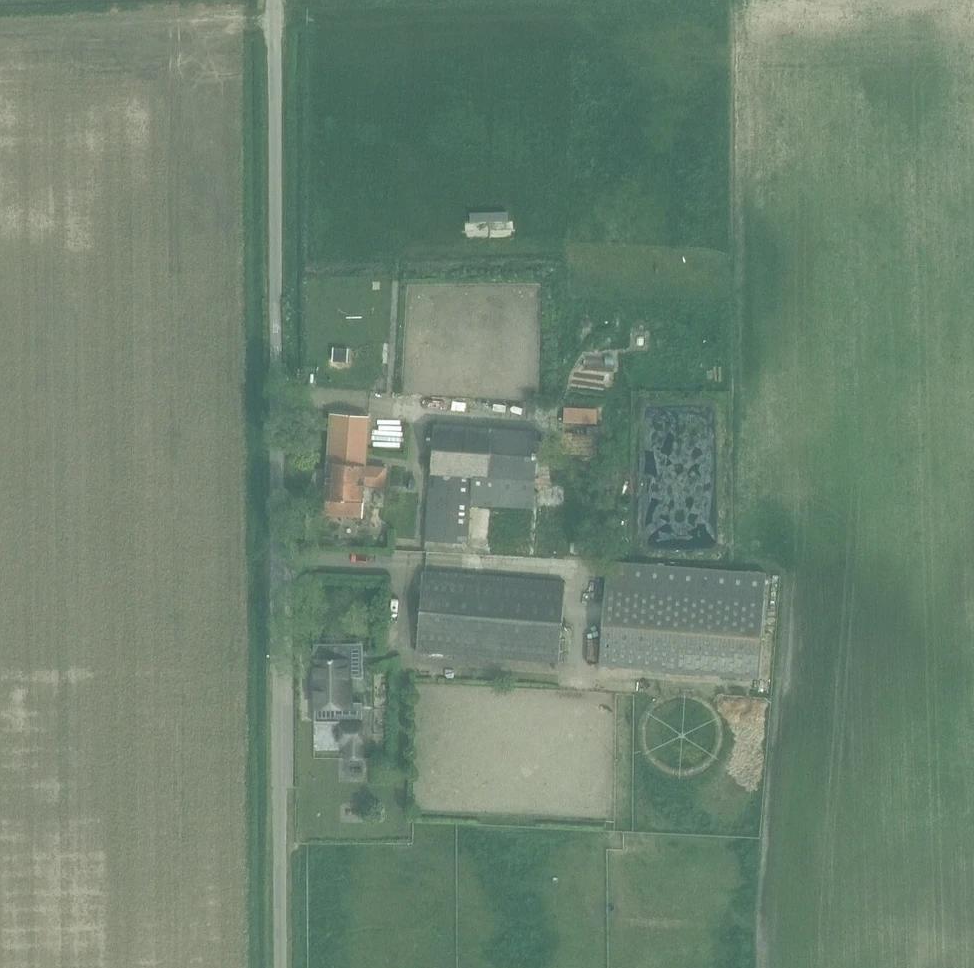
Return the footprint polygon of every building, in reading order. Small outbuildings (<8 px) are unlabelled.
[(363,501),(364,486),(386,487),(387,467),(365,466),(369,416),(331,414),(326,498),(363,501)] [(426,541),(470,545),(473,506),(534,511),(540,433),(436,424),(426,541)] [(600,666),(758,679),(767,573),(609,560),(600,666)] [(423,570),(416,651),(559,664),(567,583),(423,570)] [(315,683),(313,683),(313,695),(315,695),(315,722),(341,722),(340,743),(347,743),(347,758),(359,758),(364,758),(364,743),(363,743),(363,720),(362,720),(362,703),(347,703),(347,659),(335,659),(315,659),(315,683)]
